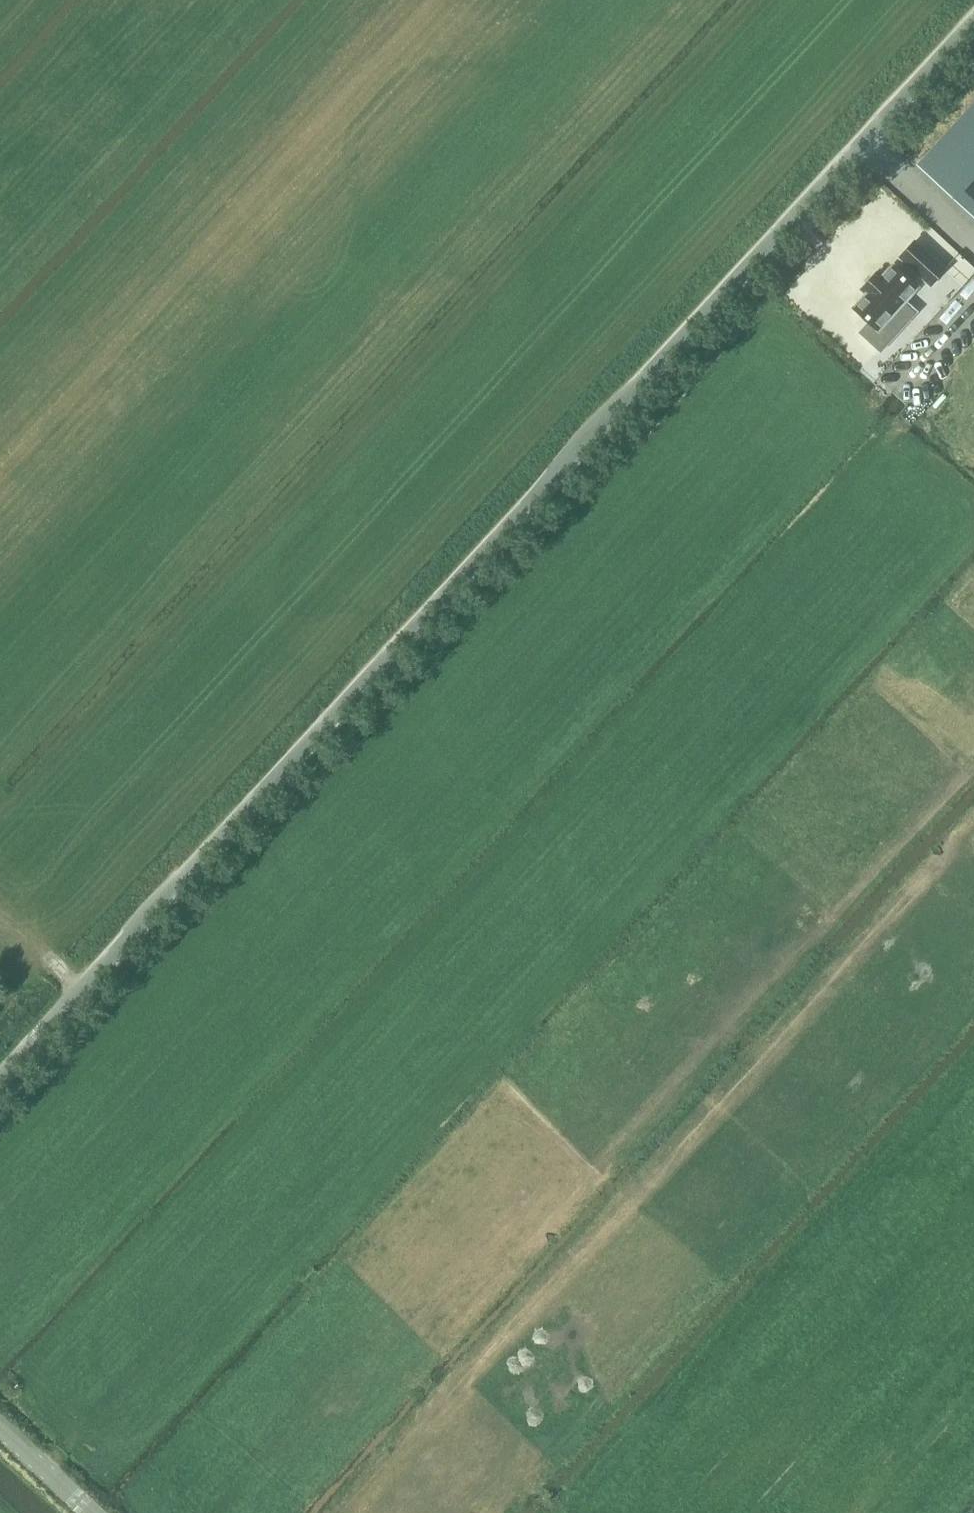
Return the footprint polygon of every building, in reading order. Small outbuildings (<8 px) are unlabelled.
[(918,165),(973,216),(973,105),(918,165)] [(944,269),(915,242),(901,257),(906,262),(918,273),(931,284),(944,269)] [(880,328),(917,287),(910,282),(918,273),(906,262),(898,271),(893,266),(882,278),(877,273),(863,289),(868,294),(855,307),(871,322),(861,332),(880,350),(891,339),(880,328)]
